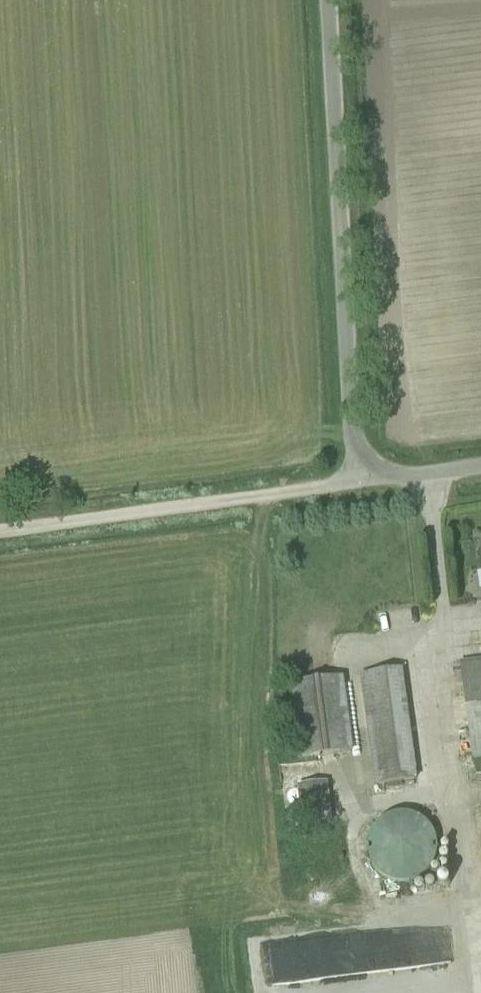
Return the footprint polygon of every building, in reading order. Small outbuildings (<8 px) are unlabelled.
[(462,663),(474,759),(480,758),(480,661),(462,663)] [(402,671),(362,677),(377,786),(386,785),(387,790),(403,788),(403,782),(417,780),(402,671)] [(354,753),(344,677),(291,683),(301,759),(354,753)] [(334,823),(332,781),(298,783),(300,824),(334,823)] [(390,806),(362,861),(414,888),(443,833),(390,806)]
